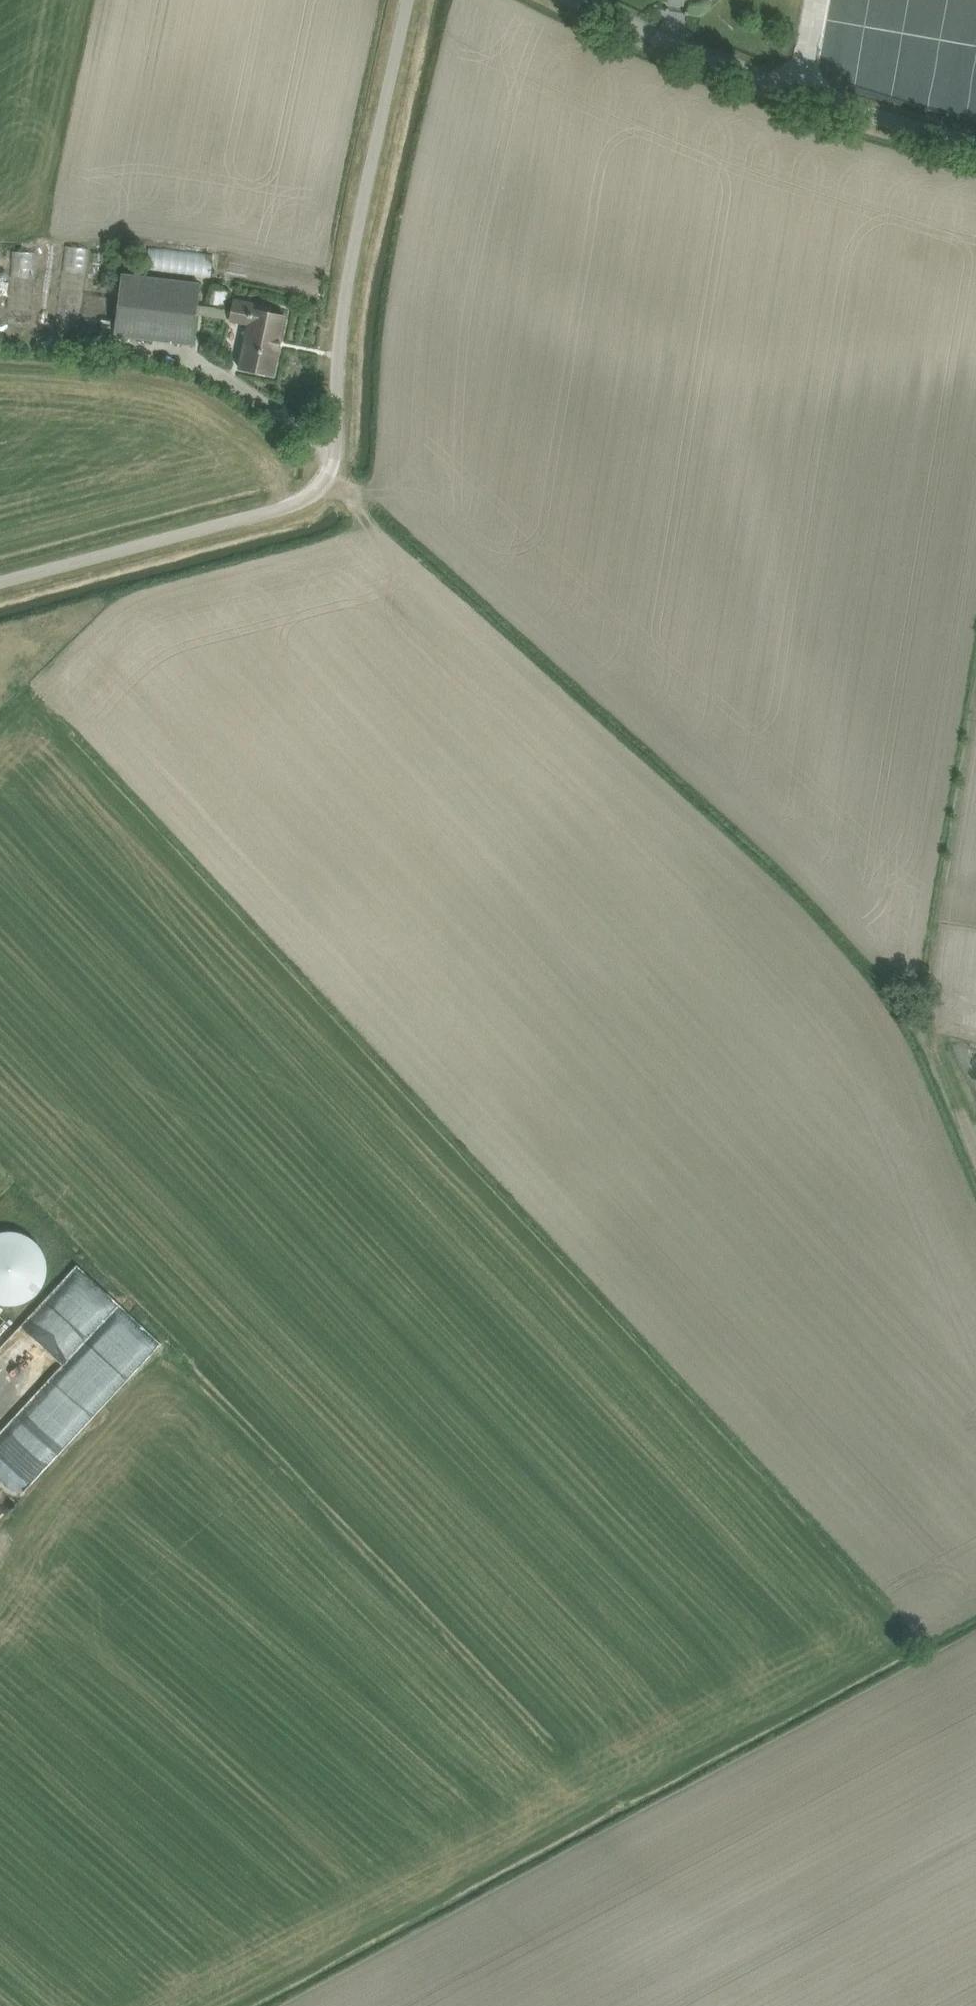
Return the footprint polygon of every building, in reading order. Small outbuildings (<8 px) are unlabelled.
[(91,249),(66,246),(58,329),(83,331),(91,249)] [(37,251),(13,250),(9,320),(33,322),(37,251)] [(193,346),(197,314),(198,305),(200,282),(122,274),(114,336),(193,346)] [(210,304),(225,306),(228,291),(213,288),(210,304)] [(238,368),(273,375),(285,316),(269,313),(270,307),(233,299),(231,310),(198,305),(197,314),(229,319),(229,321),(247,325),(238,368)] [(39,1291),(38,1226),(0,1227),(0,1292),(39,1291)] [(109,1300),(67,1263),(0,1338),(0,1373),(23,1394),(109,1300)]
